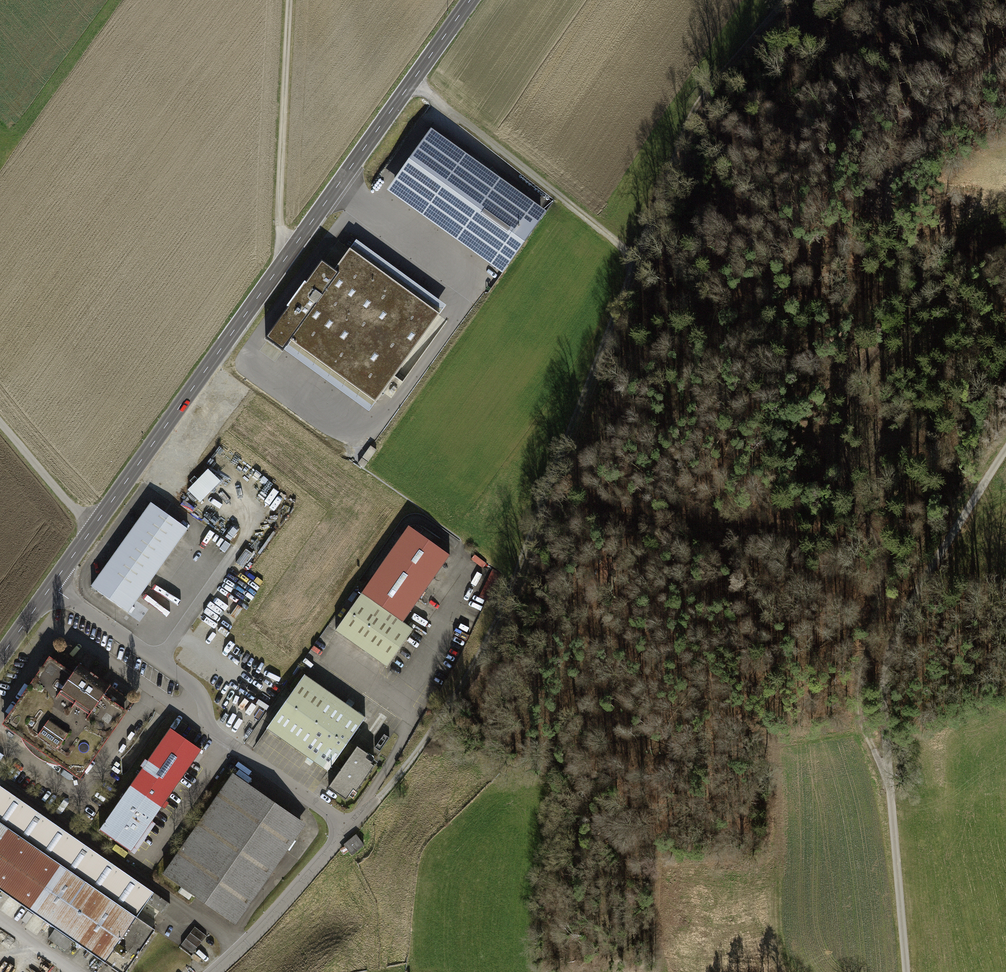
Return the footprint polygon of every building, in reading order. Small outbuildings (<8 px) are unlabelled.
[(430,127),(386,189),(503,272),(547,210),(430,127)] [(321,261),(265,338),(282,351),(291,339),(372,398),(436,312),(402,287),(366,261),(350,249),(334,270),(321,261)] [(202,502),(223,480),(210,468),(189,490),(202,502)] [(188,529),(151,503),(91,586),(128,613),(188,529)] [(408,527),(335,631),(387,667),(413,630),(403,623),(450,555),(408,527)] [(73,671),(49,655),(2,723),(21,736),(22,739),(25,745),(30,750),(36,755),(43,760),(50,763),(57,764),(61,764),(80,777),(128,710),(104,694),(110,685),(79,662),(73,671)] [(345,763),(328,787),(346,800),(353,790),(356,792),(374,766),(371,764),(375,759),(357,746),(354,750),(346,745),(365,718),(304,675),(267,728),(299,751),(328,771),(337,758),(345,763)] [(170,727),(162,739),(194,760),(201,749),(170,727)] [(194,760),(162,739),(131,785),(162,806),(194,760)] [(239,777),(173,871),(243,920),(309,827),(239,777)] [(131,785),(100,829),(131,851),(162,806),(131,785)] [(0,787),(0,888),(122,971),(123,971),(153,928),(136,917),(145,903),(161,914),(169,902),(0,787)] [(355,853),(366,844),(358,834),(347,842),(355,853)] [(182,944),(194,954),(208,935),(196,926),(182,944)] [(72,940),(54,929),(48,938),(66,949),(72,940)]
